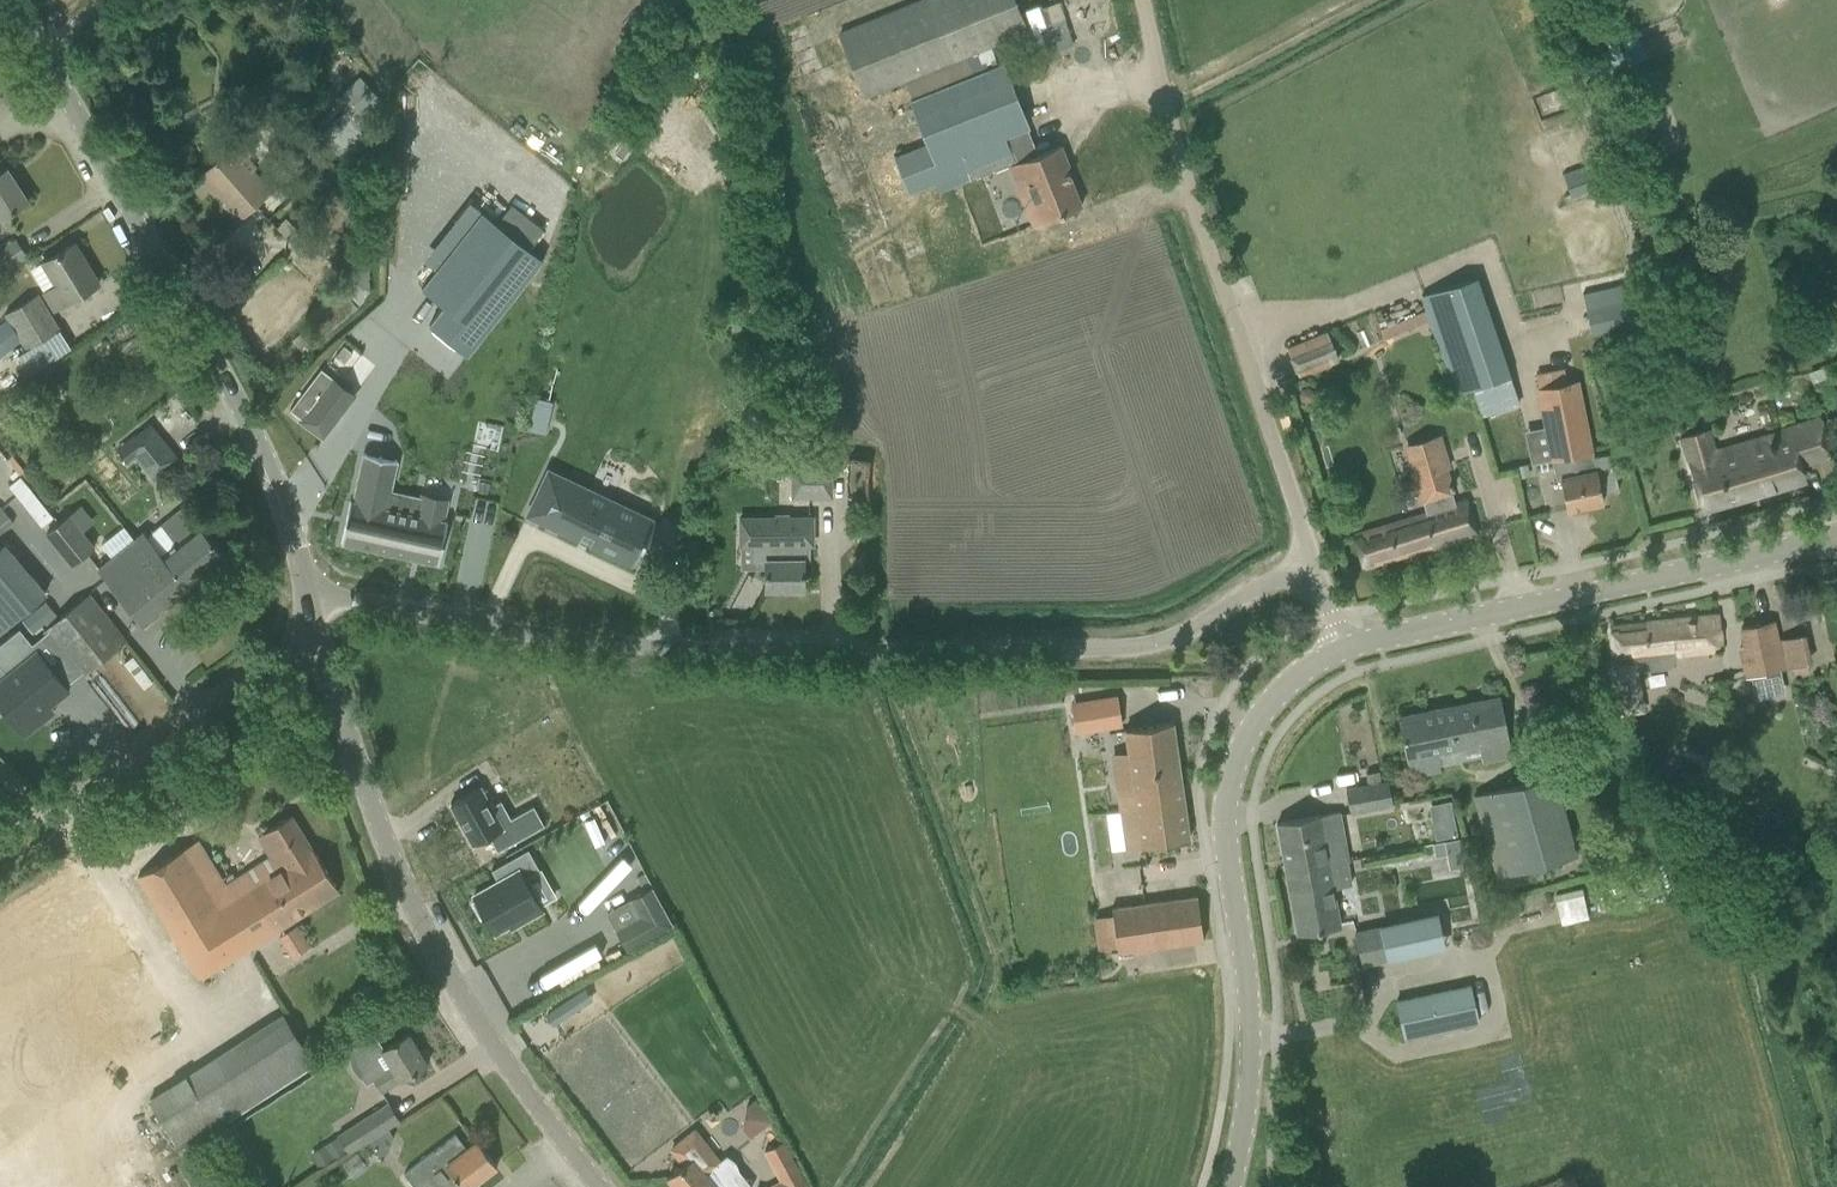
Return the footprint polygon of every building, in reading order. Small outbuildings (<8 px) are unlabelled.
[(865,97),(1026,32),(1014,0),(923,0),(839,34),(865,97)] [(1027,128),(1002,64),(908,101),(925,143),(894,156),(908,193),(968,169),(962,154),(1027,128)] [(369,142),(359,130),(386,106),(360,77),(332,101),(342,113),(317,134),(343,164),(369,142)] [(214,186),(229,203),(227,205),(239,219),(270,191),(254,172),(257,169),(248,158),(260,146),(244,129),(224,148),(228,151),(210,168),(192,184),(202,196),(214,186)] [(1034,204),(1041,221),(1081,206),(1065,167),(1068,166),(1060,145),(1018,162),(1023,175),(1015,178),(1026,207),(1034,204)] [(1563,176),(1571,198),(1630,178),(1622,154),(1563,176)] [(970,181),(993,172),(989,161),(968,169),(965,170),(969,180),(970,181)] [(0,173),(0,218),(27,201),(6,168),(0,173)] [(442,306),(443,307),(428,325),(466,356),(544,260),(505,229),(482,211),(420,288),(442,306)] [(0,251),(0,275),(26,256),(14,241),(0,251)] [(55,286),(43,293),(54,310),(98,283),(74,243),(41,263),(55,286)] [(736,274),(751,268),(744,250),(729,256),(736,274)] [(1455,394),(1472,389),(1481,415),(1518,403),(1476,278),(1421,296),(1455,394)] [(1582,293),(1592,335),(1642,323),(1633,282),(1582,293)] [(58,330),(37,294),(3,315),(25,350),(58,330)] [(1381,324),(1385,339),(1430,327),(1426,312),(1381,324)] [(1337,359),(1326,332),(1287,348),(1298,375),(1337,359)] [(0,337),(0,358),(10,350),(0,337)] [(1823,366),(1809,372),(1813,383),(1828,377),(1823,366)] [(320,369),(289,410),(300,419),(298,421),(322,438),(355,395),(320,369)] [(1537,389),(1551,459),(1589,451),(1575,382),(1537,389)] [(1302,388),(1299,392),(1300,398),(1305,401),(1310,400),(1313,395),(1312,390),(1308,387),(1302,388)] [(1819,419),(1776,431),(1779,442),(1715,461),(1706,430),(1681,437),(1688,461),(1687,461),(1696,486),(1702,509),(1804,479),(1799,463),(1830,454),(1823,431),(1819,419)] [(149,425),(133,438),(142,449),(158,436),(149,425)] [(1376,527),(1353,534),(1363,567),(1476,533),(1469,510),(1466,500),(1458,502),(1448,468),(1451,467),(1441,436),(1419,442),(1428,472),(1414,476),(1425,512),(1376,527)] [(1618,490),(1610,453),(1593,457),(1592,450),(1589,451),(1551,459),(1556,480),(1559,479),(1566,510),(1602,502),(1601,493),(1618,490)] [(338,507),(330,549),(427,568),(435,526),(385,516),(389,495),(378,493),(383,466),(350,459),(341,508),(338,507)] [(866,490),(865,461),(850,462),(851,491),(866,490)] [(1519,474),(1528,472),(1526,463),(1517,465),(1519,474)] [(792,496),(830,496),(830,464),(792,464),(792,496)] [(548,472),(538,493),(552,500),(542,521),(579,539),(581,535),(591,540),(589,544),(631,564),(652,521),(548,472)] [(19,477),(8,486),(41,526),(52,517),(19,477)] [(47,533),(72,565),(93,548),(80,533),(94,522),(81,505),(47,533)] [(14,524),(0,507),(0,536),(14,524)] [(143,532),(134,539),(173,589),(176,587),(182,594),(225,559),(183,507),(146,537),(143,532)] [(802,590),(802,561),(807,561),(807,544),(812,544),(812,518),(740,518),(740,569),(765,569),(765,590),(802,590)] [(173,589),(134,539),(98,568),(144,625),(182,594),(176,587),(173,589)] [(45,593),(3,543),(0,546),(0,631),(45,593)] [(44,631),(81,676),(125,640),(88,595),(44,631)] [(21,620),(32,633),(55,614),(44,601),(21,620)] [(1656,669),(1668,668),(1666,655),(1720,650),(1716,615),(1609,627),(1614,666),(1609,667),(1614,714),(1628,713),(1628,711),(1639,710),(1634,665),(1655,663),(1656,669)] [(1745,646),(1739,648),(1746,676),(1751,675),(1755,694),(1785,687),(1781,668),(1784,668),(1778,644),(1776,636),(1773,621),(1759,624),(1741,628),(1745,646)] [(1,718),(7,713),(26,738),(46,722),(41,716),(71,693),(21,631),(0,648),(0,717),(1,718)] [(1480,757),(1509,751),(1498,697),(1398,717),(1410,776),(1441,770),(1437,754),(1477,745),(1480,757)] [(1072,712),(1075,733),(1108,728),(1105,707),(1072,712)] [(1188,840),(1172,723),(1125,730),(1136,807),(1120,810),(1126,849),(1188,840)] [(1578,854),(1552,768),(1473,791),(1498,877),(1578,854)] [(1392,804),(1388,780),(1345,788),(1349,812),(1392,804)] [(480,787),(450,804),(472,845),(488,836),(497,851),(544,826),(533,806),(510,818),(500,801),(490,806),(480,787)] [(1449,798),(1429,802),(1433,819),(1453,815),(1449,798)] [(1300,819),(1276,823),(1285,873),(1328,866),(1324,840),(1343,836),(1338,811),(1300,819)] [(263,833),(285,866),(230,901),(193,842),(137,877),(200,977),(338,890),(312,849),(290,815),(263,833)] [(1433,840),(1436,868),(1466,865),(1463,837),(1433,840)] [(476,901),(472,903),(480,918),(484,916),(494,932),(518,919),(521,923),(542,911),(524,879),(539,870),(527,849),(491,870),(497,882),(473,895),(476,901)] [(1328,866),(1285,873),(1297,934),(1320,930),(1340,926),(1332,885),(1347,883),(1351,882),(1347,862),(1328,866)] [(645,874),(636,879),(644,892),(652,887),(645,874)] [(673,926),(652,887),(644,892),(631,899),(641,916),(615,931),(627,951),(673,926)] [(1581,887),(1555,893),(1562,922),(1588,915),(1581,887)] [(1196,896),(1111,908),(1118,953),(1203,941),(1196,896)] [(282,931),(289,954),(309,948),(302,925),(282,931)] [(1380,927),(1354,933),(1362,966),(1388,960),(1380,927)] [(546,980),(604,953),(599,941),(540,968),(546,980)] [(1450,989),(1396,1001),(1404,1039),(1459,1027),(1478,1022),(1470,985),(1450,989)] [(341,1027),(323,1039),(327,1045),(345,1034),(341,1027)] [(427,1065),(407,1033),(382,1049),(374,1036),(354,1048),(381,1093),(427,1065)] [(148,1099),(186,1159),(229,1132),(190,1072),(148,1099)] [(348,1154),(349,1156),(399,1120),(387,1104),(339,1140),(348,1154)] [(737,1169),(735,1162),(727,1155),(720,1159),(696,1128),(671,1148),(684,1164),(667,1177),(675,1186),(752,1186),(737,1169)] [(403,1174),(414,1186),(469,1186),(496,1166),(477,1141),(466,1148),(455,1134),(403,1174)] [(325,1149),(334,1163),(348,1154),(339,1140),(325,1149)] [(784,1141),(763,1152),(777,1180),(764,1186),(808,1186),(784,1141)] [(319,1172),(334,1163),(325,1149),(310,1158),(319,1172)] [(1558,1181),(1560,1186),(1578,1186),(1575,1175),(1558,1181)]
